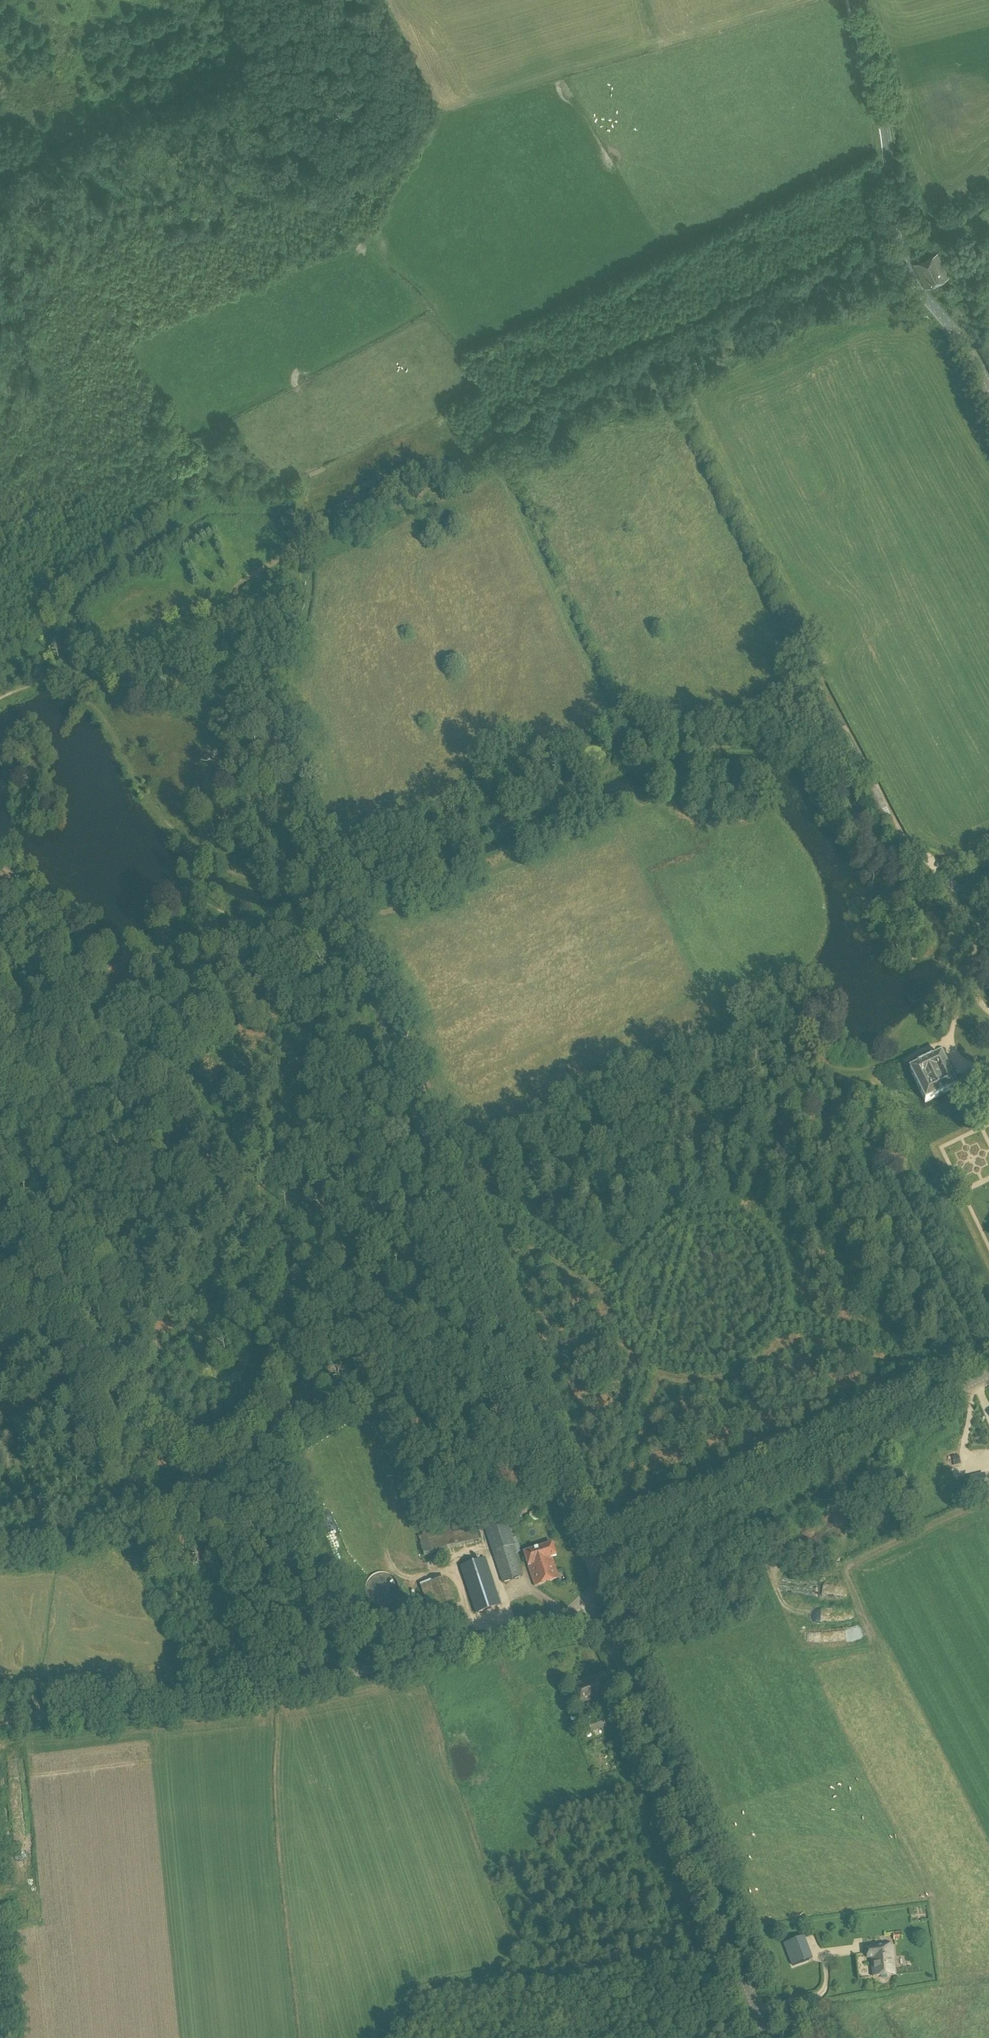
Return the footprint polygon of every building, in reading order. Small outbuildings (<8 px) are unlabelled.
[(914,265),(926,288),(949,277),(938,253),(914,265)] [(852,756),(857,764),(862,761),(858,753),(852,756)] [(951,869),(945,876),(956,885),(962,878),(951,869)] [(910,1070),(925,1102),(956,1087),(941,1055),(931,1060),(929,1054),(916,1060),(919,1066),(910,1070)] [(897,1526),(893,1516),(886,1519),(890,1529),(897,1526)] [(485,1528),(503,1583),(523,1577),(516,1555),(518,1554),(508,1521),(485,1528)] [(484,1545),(482,1534),(459,1540),(458,1534),(430,1540),(434,1558),(484,1545)] [(529,1566),(552,1558),(556,1557),(552,1545),(525,1554),(529,1566)] [(552,1558),(529,1566),(536,1587),(559,1579),(552,1558)] [(460,1567),(476,1614),(501,1606),(486,1559),(460,1567)] [(394,1593),(394,1589),(394,1586),(393,1583),(392,1581),(389,1578),(386,1576),(383,1574),(380,1574),(377,1574),(374,1574),(372,1575),(369,1577),(366,1579),(365,1582),(364,1584),(363,1587),(363,1590),(363,1593),(364,1596),(365,1598),(367,1601),(370,1602),(372,1604),(376,1605),(379,1605),(381,1605),(385,1604),(387,1602),(390,1600),(391,1598),(393,1595),(394,1593)] [(446,1580),(418,1589),(427,1617),(455,1608),(446,1580)] [(575,1685),(583,1706),(607,1696),(599,1676),(575,1685)] [(589,1723),(592,1731),(605,1726),(602,1718),(589,1723)] [(600,1740),(611,1736),(609,1727),(597,1731),(600,1740)] [(805,1935),(788,1944),(800,1966),(817,1957),(805,1935)] [(866,1948),(867,1958),(871,1958),(873,1974),(893,1972),(891,1946),(866,1948)]
